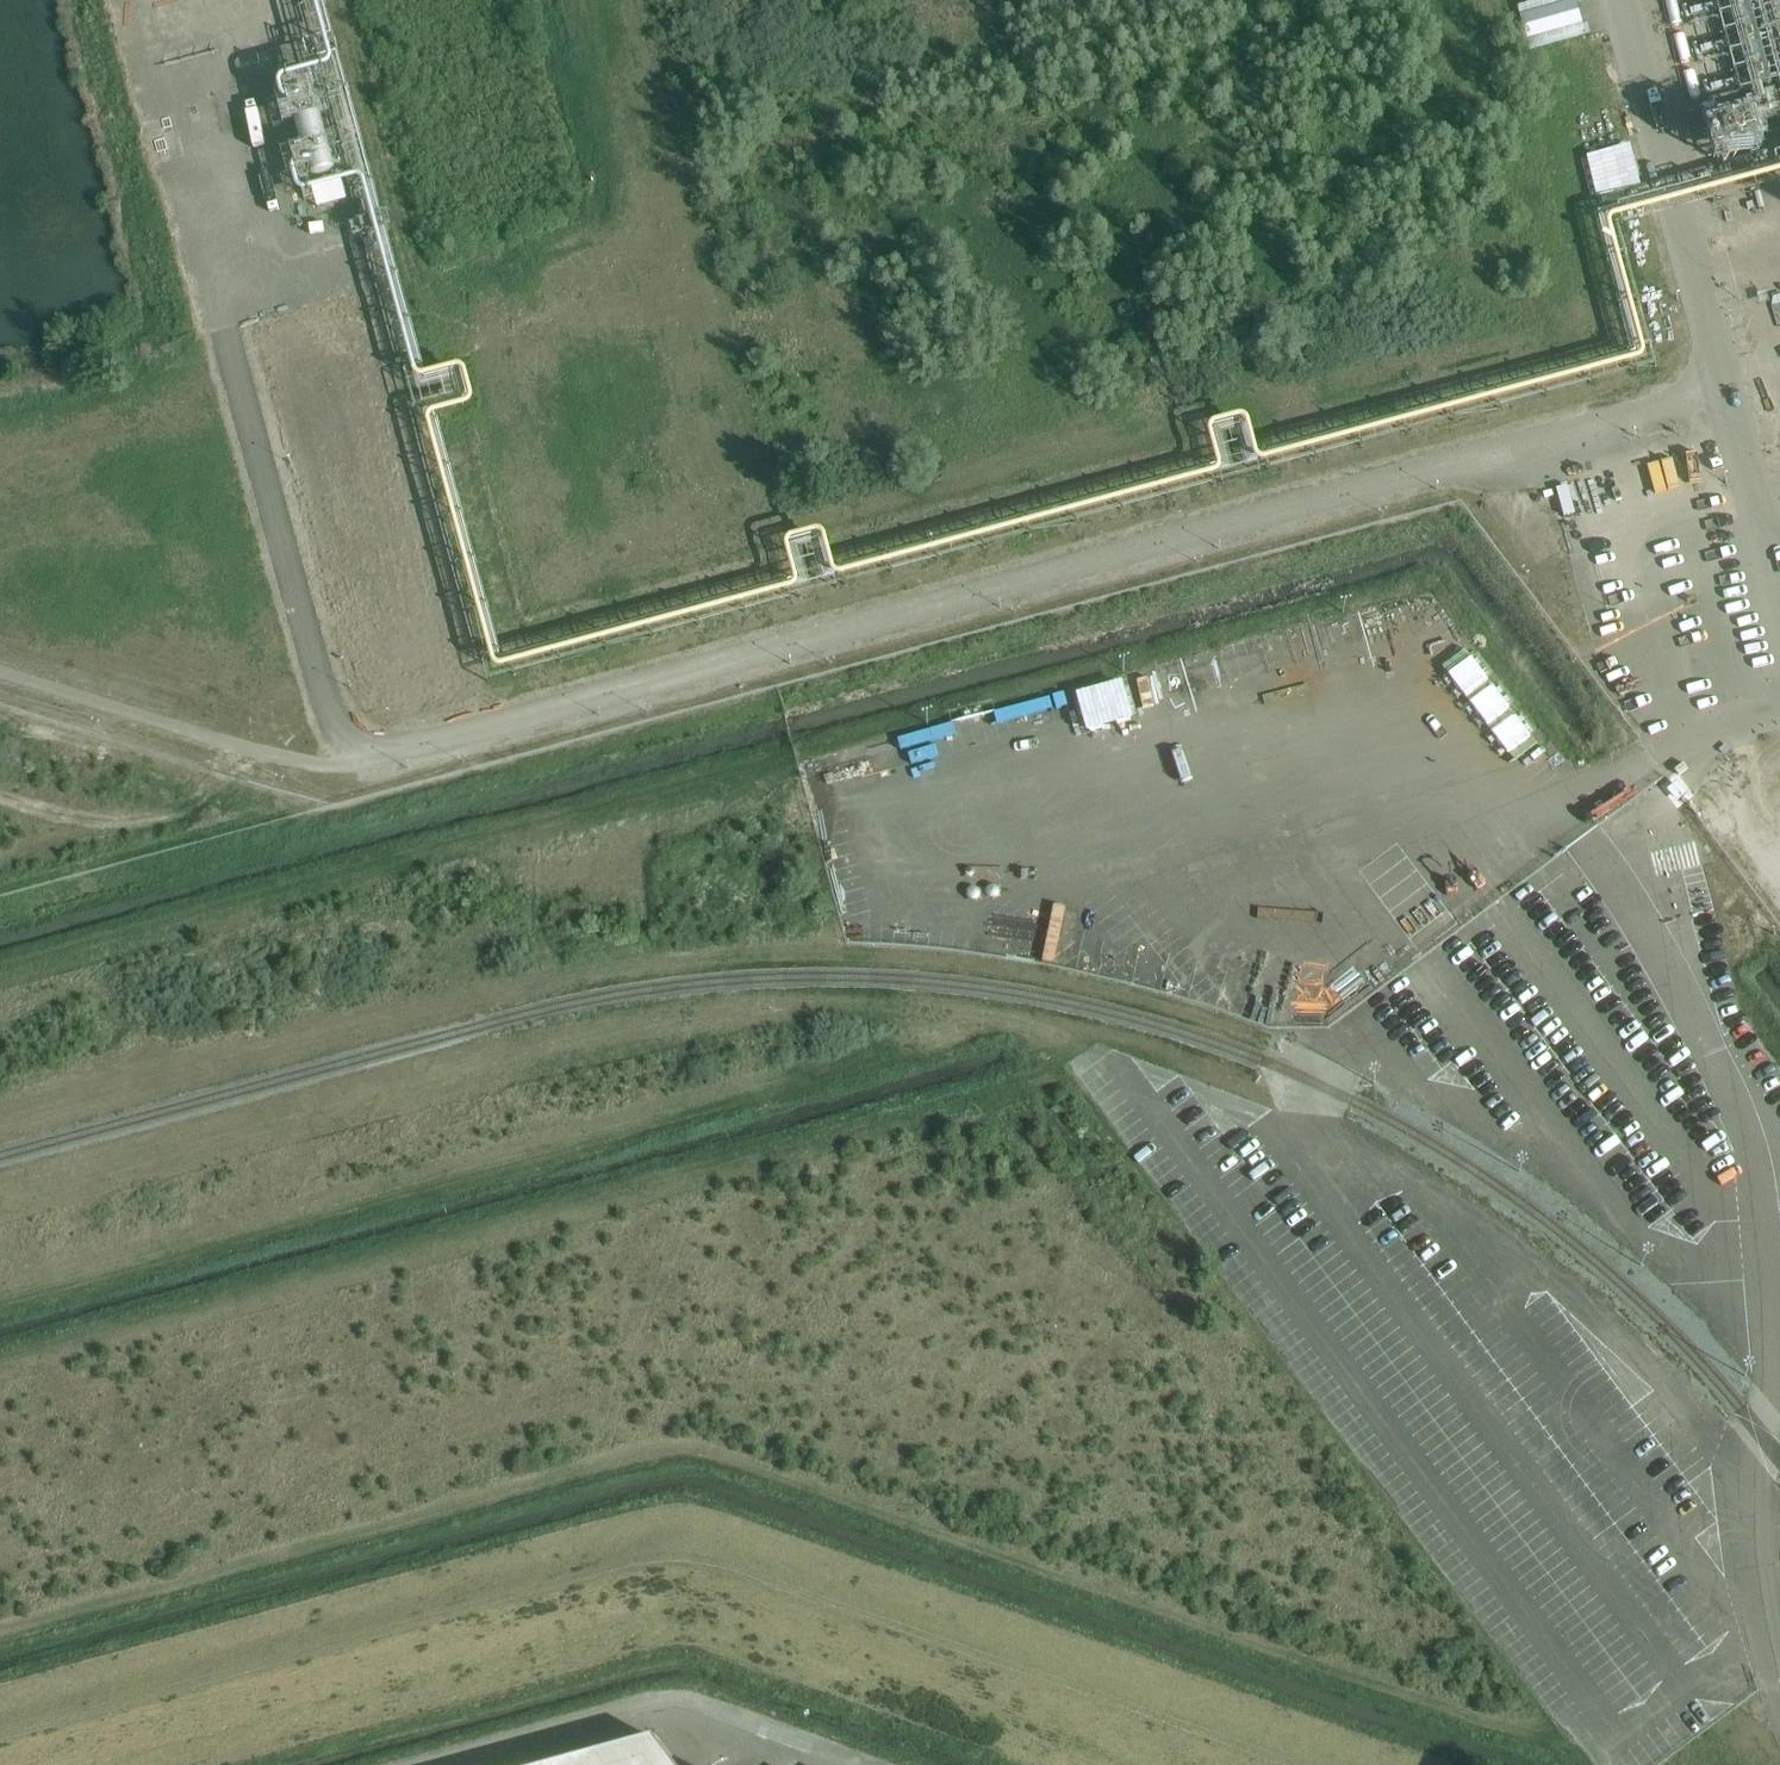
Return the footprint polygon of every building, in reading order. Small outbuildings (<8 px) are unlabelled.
[(1711,831),(1665,837),(1669,861),(1715,854),(1711,831)] [(653,1736),(548,1764),(674,1764),(653,1736)]
